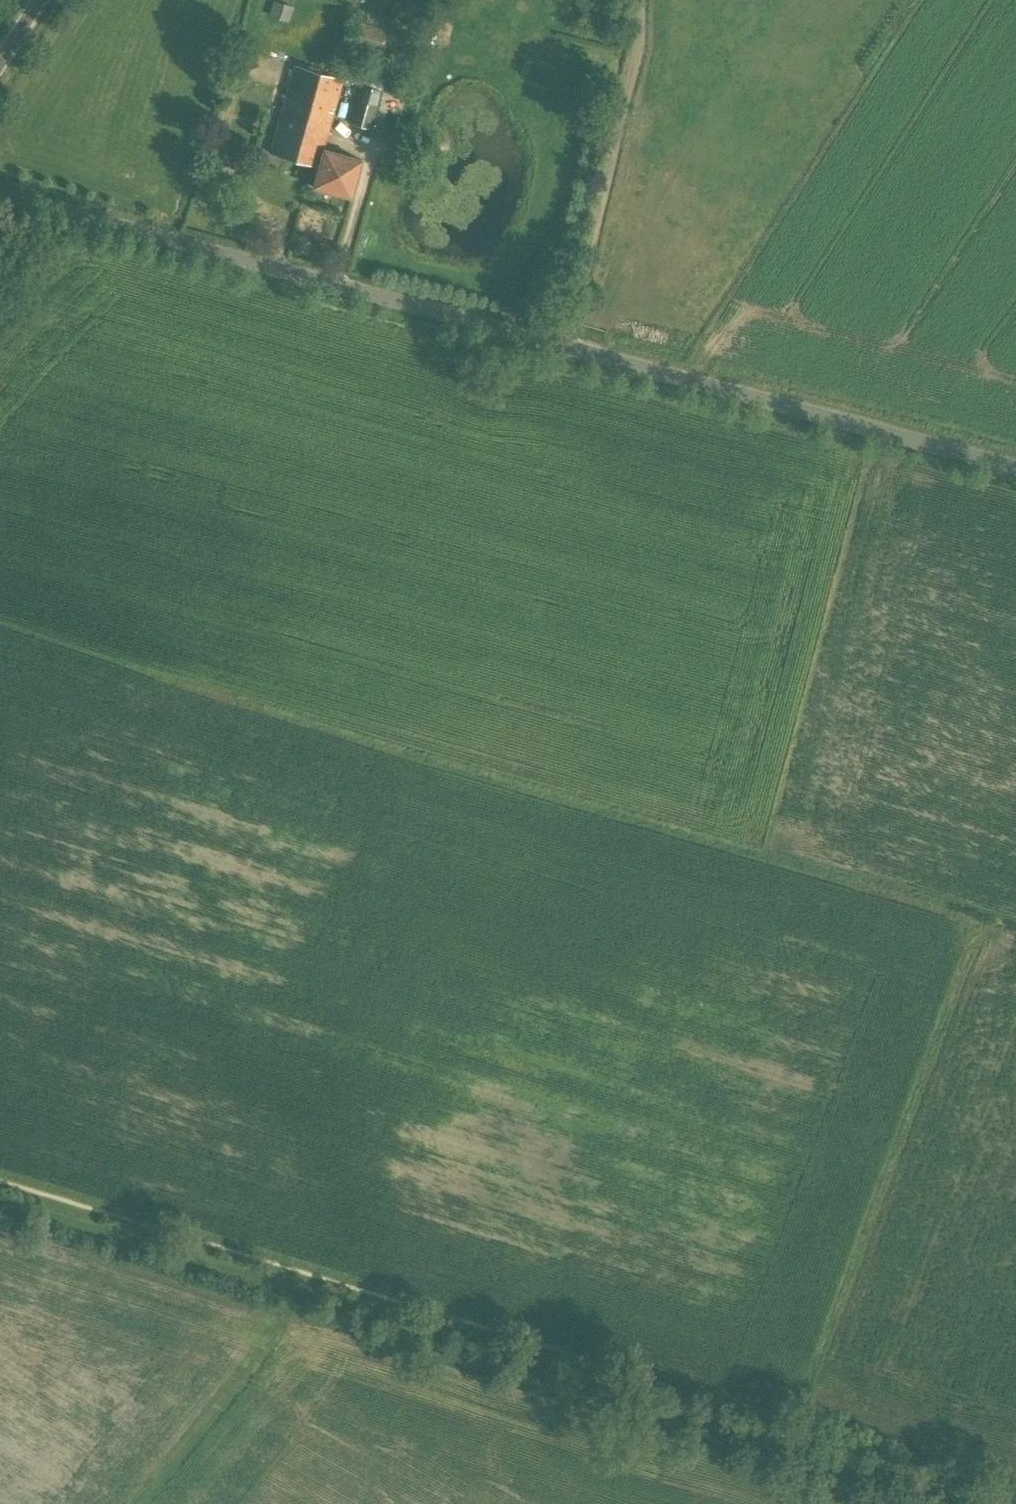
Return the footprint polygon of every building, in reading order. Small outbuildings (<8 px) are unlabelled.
[(273,0),(270,15),(291,19),(294,4),(273,0)] [(393,94),(398,77),(347,63),(342,79),(360,84),(349,122),(370,128),(381,90),(393,94)] [(318,147),(323,149),(343,79),(294,66),(269,152),(313,165),(318,147)] [(360,159),(323,149),(318,147),(313,165),(318,166),(312,187),(350,197),(360,159)]
